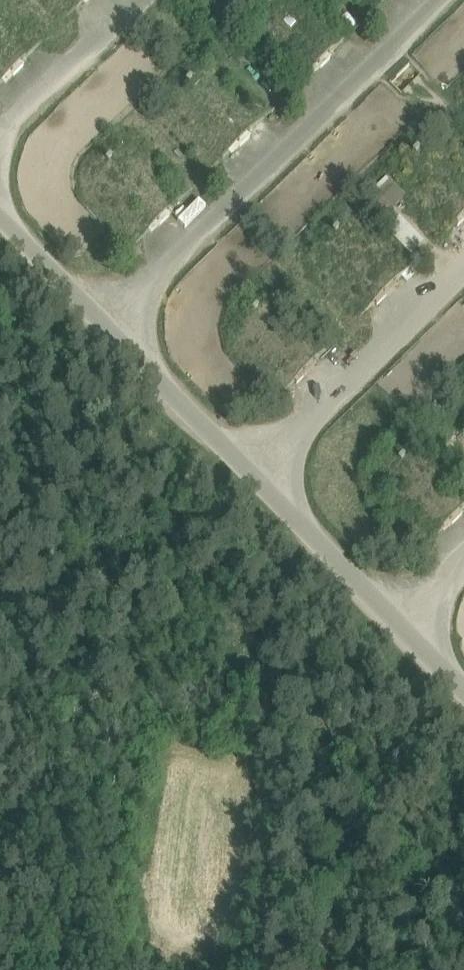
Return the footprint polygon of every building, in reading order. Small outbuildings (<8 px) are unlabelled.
[(284,0),(280,0),(260,19),(312,72),(334,51),(284,0)] [(408,256),(423,242),(392,208),(404,196),(390,180),(362,206),(408,256)] [(414,454),(392,475),(444,529),(463,509),(463,505),(414,454)]
